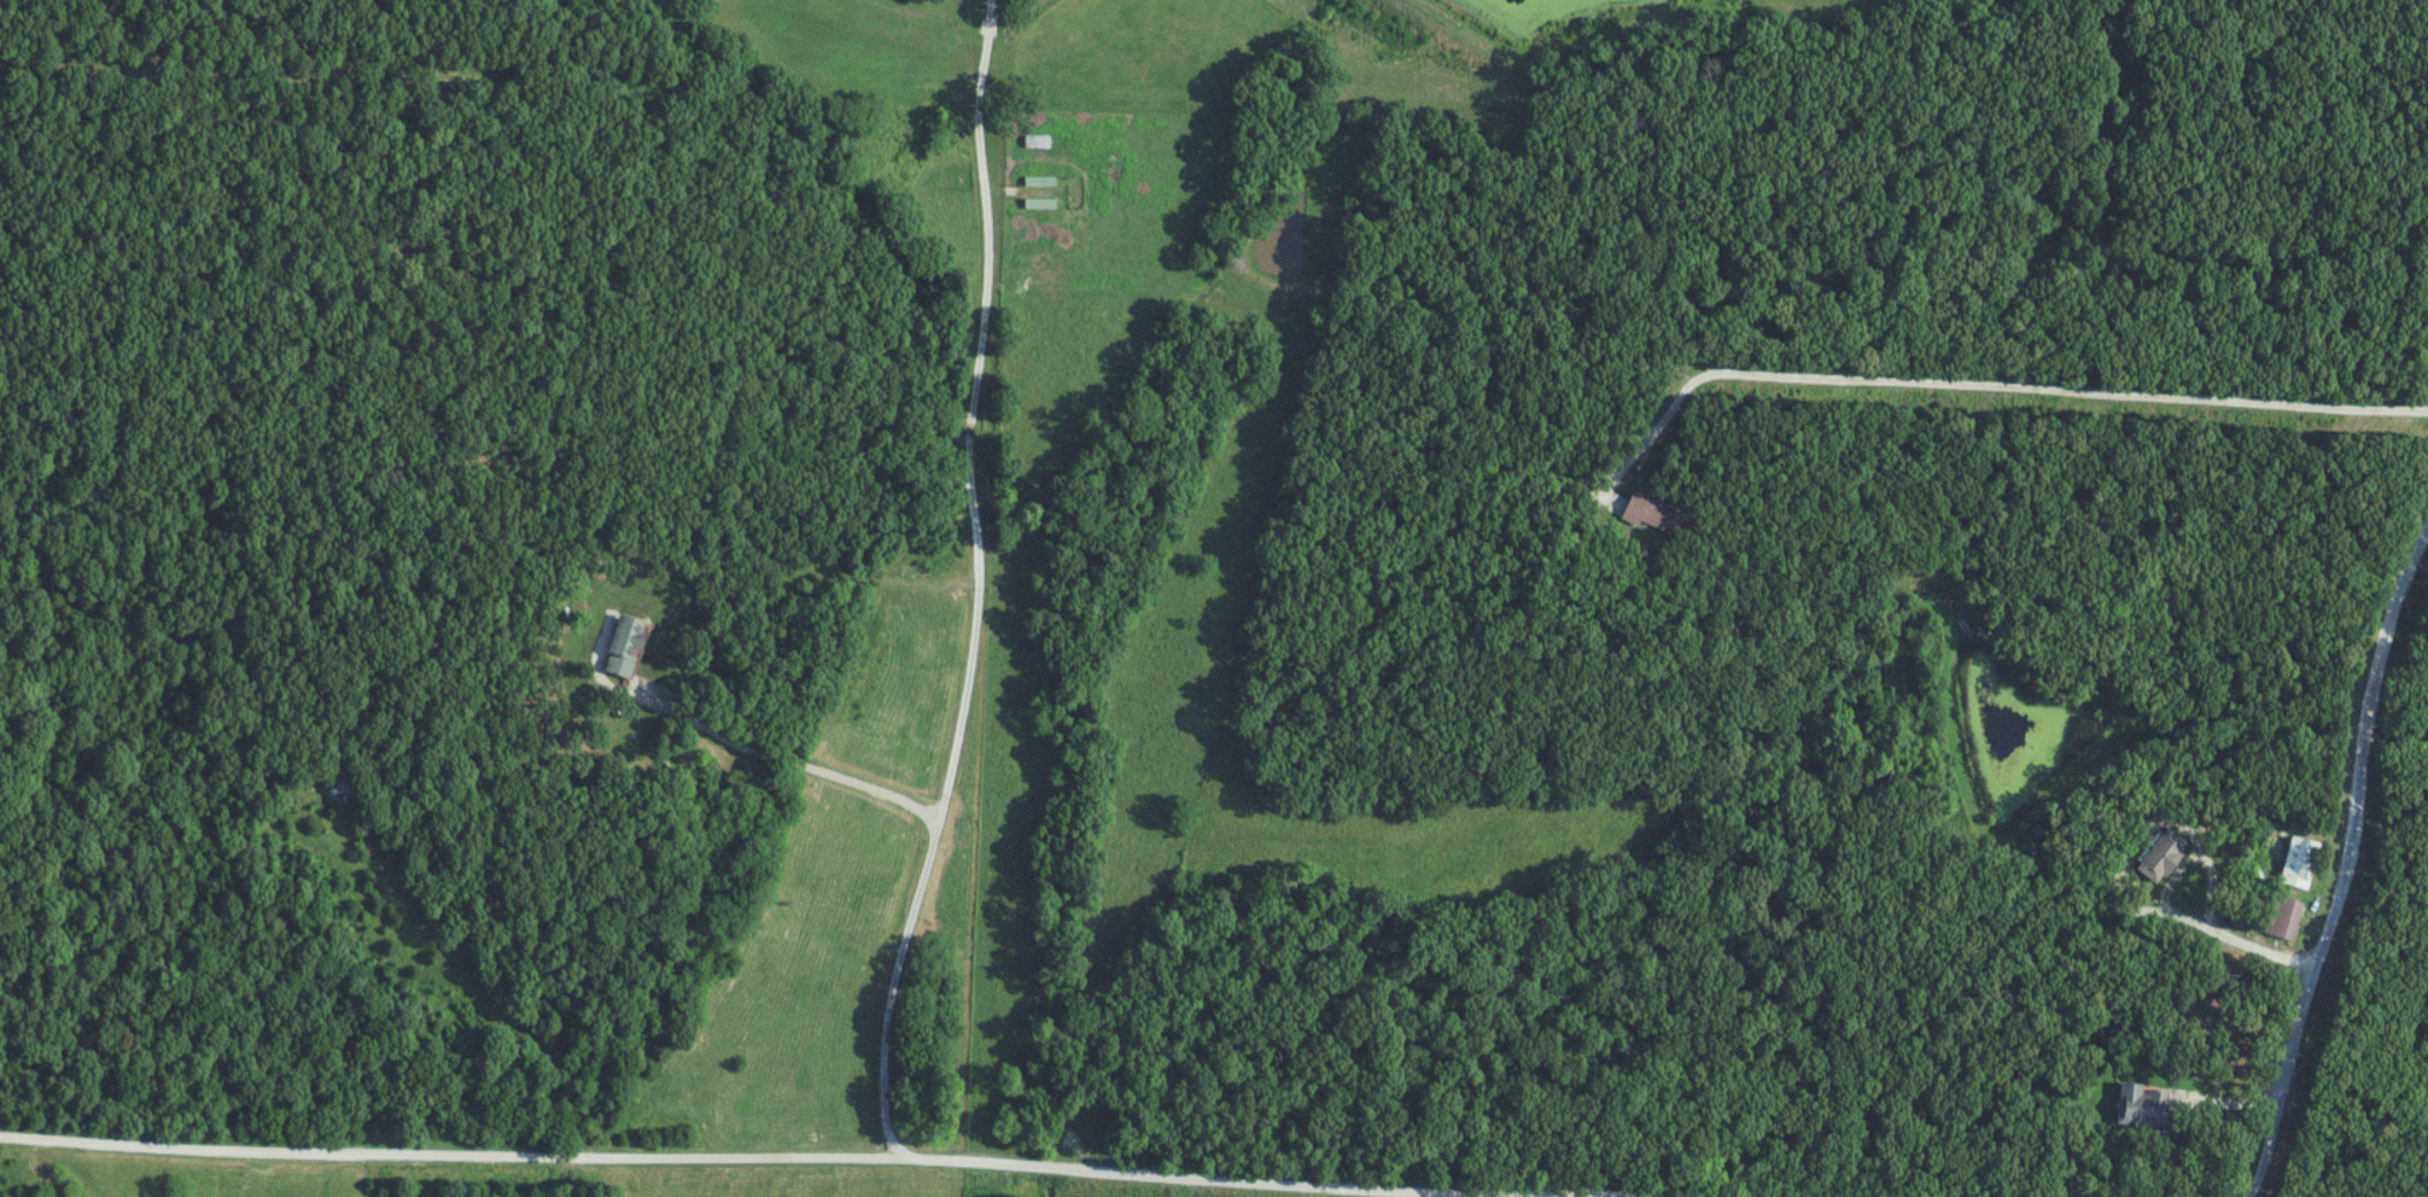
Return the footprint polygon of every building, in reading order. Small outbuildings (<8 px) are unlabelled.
[(1048,136),(1026,136),(1026,147),(1048,147),(1048,136)] [(1025,186),(1055,186),(1055,177),(1025,177),(1025,186)] [(1025,208),(1055,208),(1055,199),(1025,199),(1025,208)] [(1623,516),(1674,537),(1685,509),(1633,489),(1623,516)] [(632,678),(648,621),(619,613),(604,670),(632,678)] [(2137,869),(2162,886),(2190,843),(2165,827),(2137,869)] [(2320,843),(2292,836),(2280,883),(2307,890),(2320,843)] [(2294,942),(2304,903),(2279,896),(2268,935),(2294,942)] [(2170,1127),(2173,1087),(2120,1084),(2117,1124),(2170,1127)]
